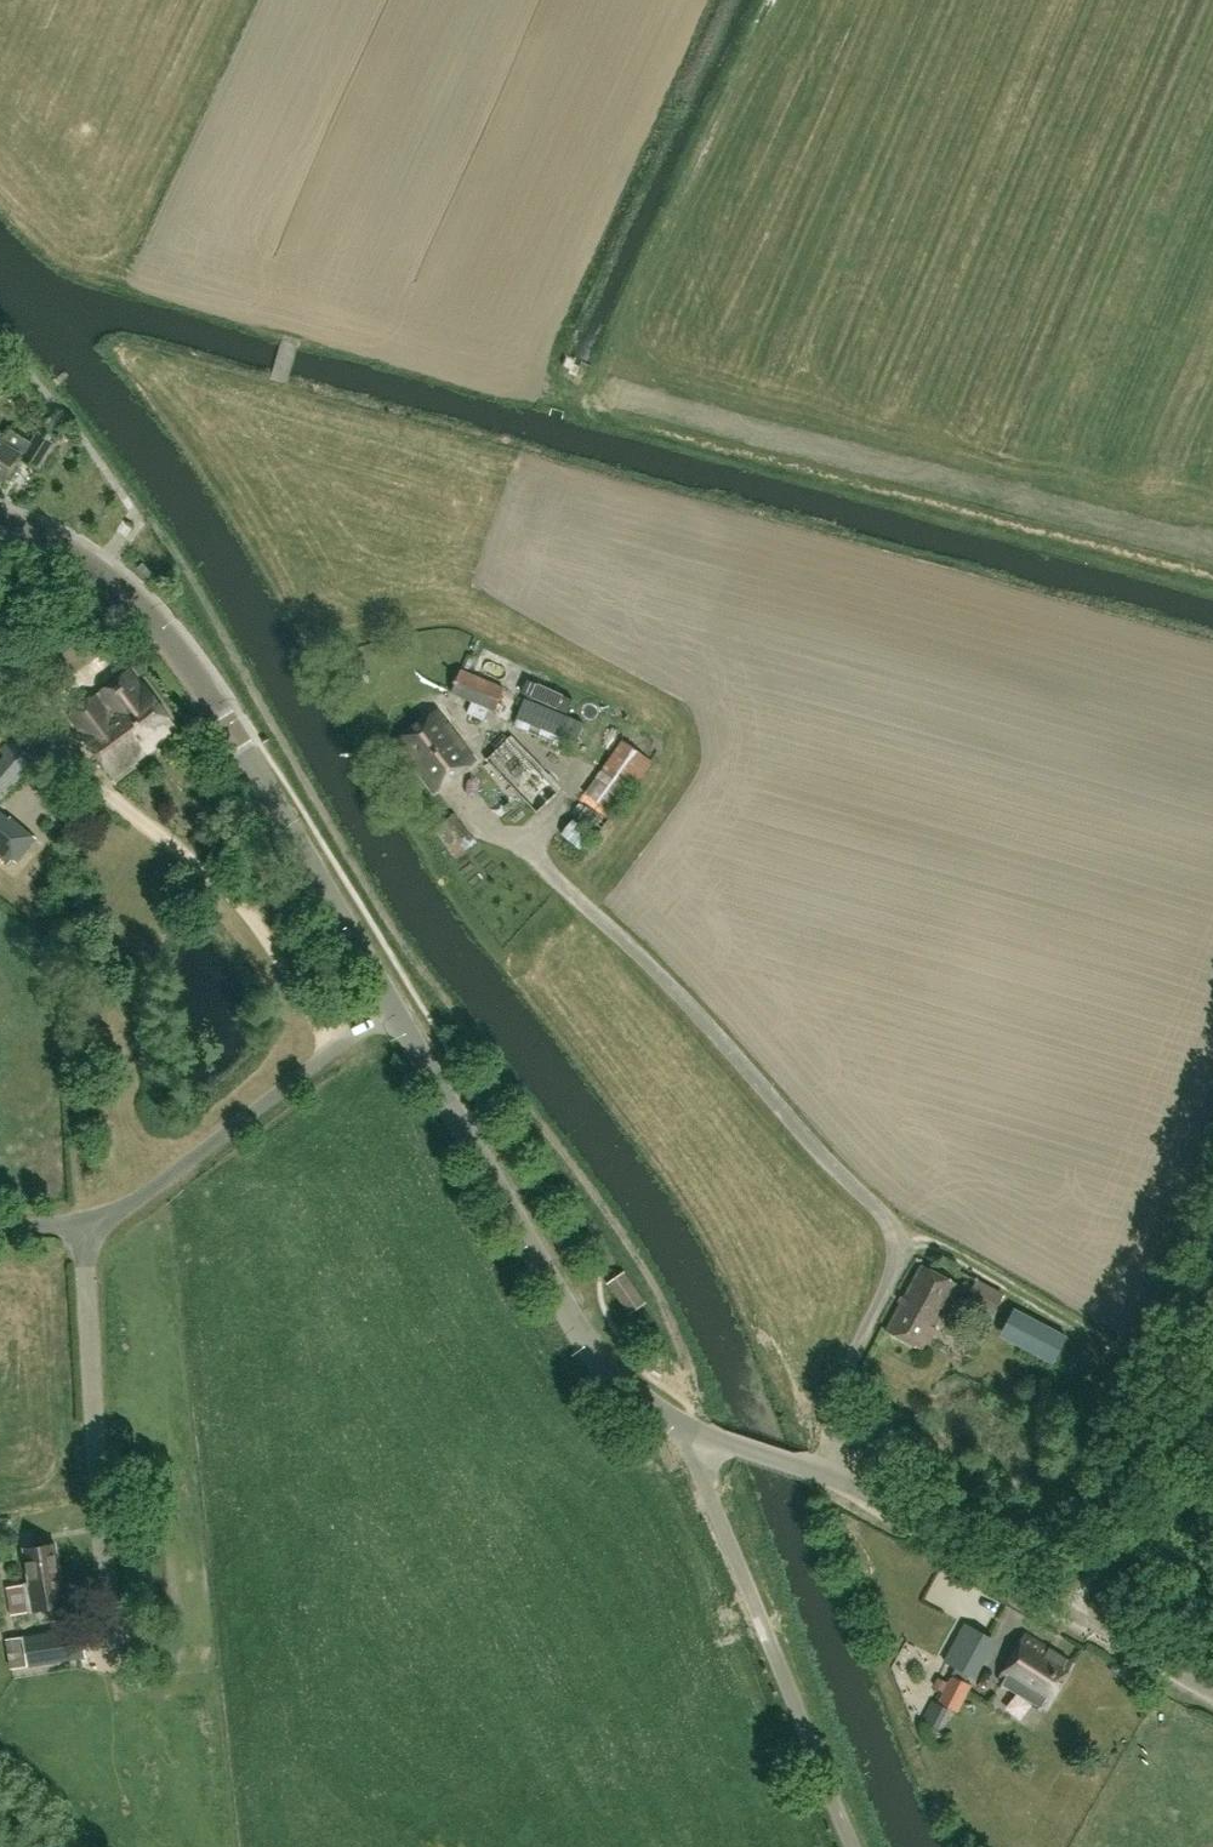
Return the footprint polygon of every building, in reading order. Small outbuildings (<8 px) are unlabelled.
[(2,480),(18,456),(38,468),(55,442),(40,432),(33,443),(11,429),(2,442),(0,441),(0,479),(2,480)] [(471,701),(466,712),(484,720),(489,708),(500,713),(504,705),(498,702),(505,687),(461,668),(451,692),(471,701)] [(142,687),(129,670),(69,714),(82,732),(80,733),(114,778),(179,730),(145,684),(142,687)] [(573,748),(584,722),(525,697),(513,723),(573,748)] [(432,786),(471,757),(437,711),(397,741),(432,786)] [(508,737),(484,760),(536,814),(560,790),(508,737)] [(621,739),(568,812),(598,835),(651,761),(621,739)] [(33,763),(10,743),(0,754),(0,800),(33,763)] [(7,866),(10,861),(14,865),(32,843),(0,815),(0,860),(7,866)] [(592,835),(574,819),(561,833),(580,849),(592,835)] [(957,1283),(921,1264),(886,1330),(922,1349),(926,1341),(927,1342),(935,1327),(933,1327),(957,1283)] [(606,1283),(628,1315),(646,1302),(625,1270),(616,1276),(606,1283)] [(990,1314),(1001,1293),(977,1279),(970,1290),(965,1299),(990,1314)] [(1053,1363),(1068,1335),(1014,1307),(999,1335),(1053,1363)] [(24,1549),(30,1583),(25,1584),(30,1611),(66,1605),(61,1579),(55,1543),(24,1549)] [(996,1639),(965,1621),(944,1661),(974,1678),(996,1639)] [(80,1626),(23,1636),(28,1665),(85,1655),(80,1626)] [(998,1676),(1046,1706),(1073,1663),(1025,1633),(998,1676)] [(937,1702),(952,1710),(957,1712),(971,1684),(952,1674),(937,1702)]
